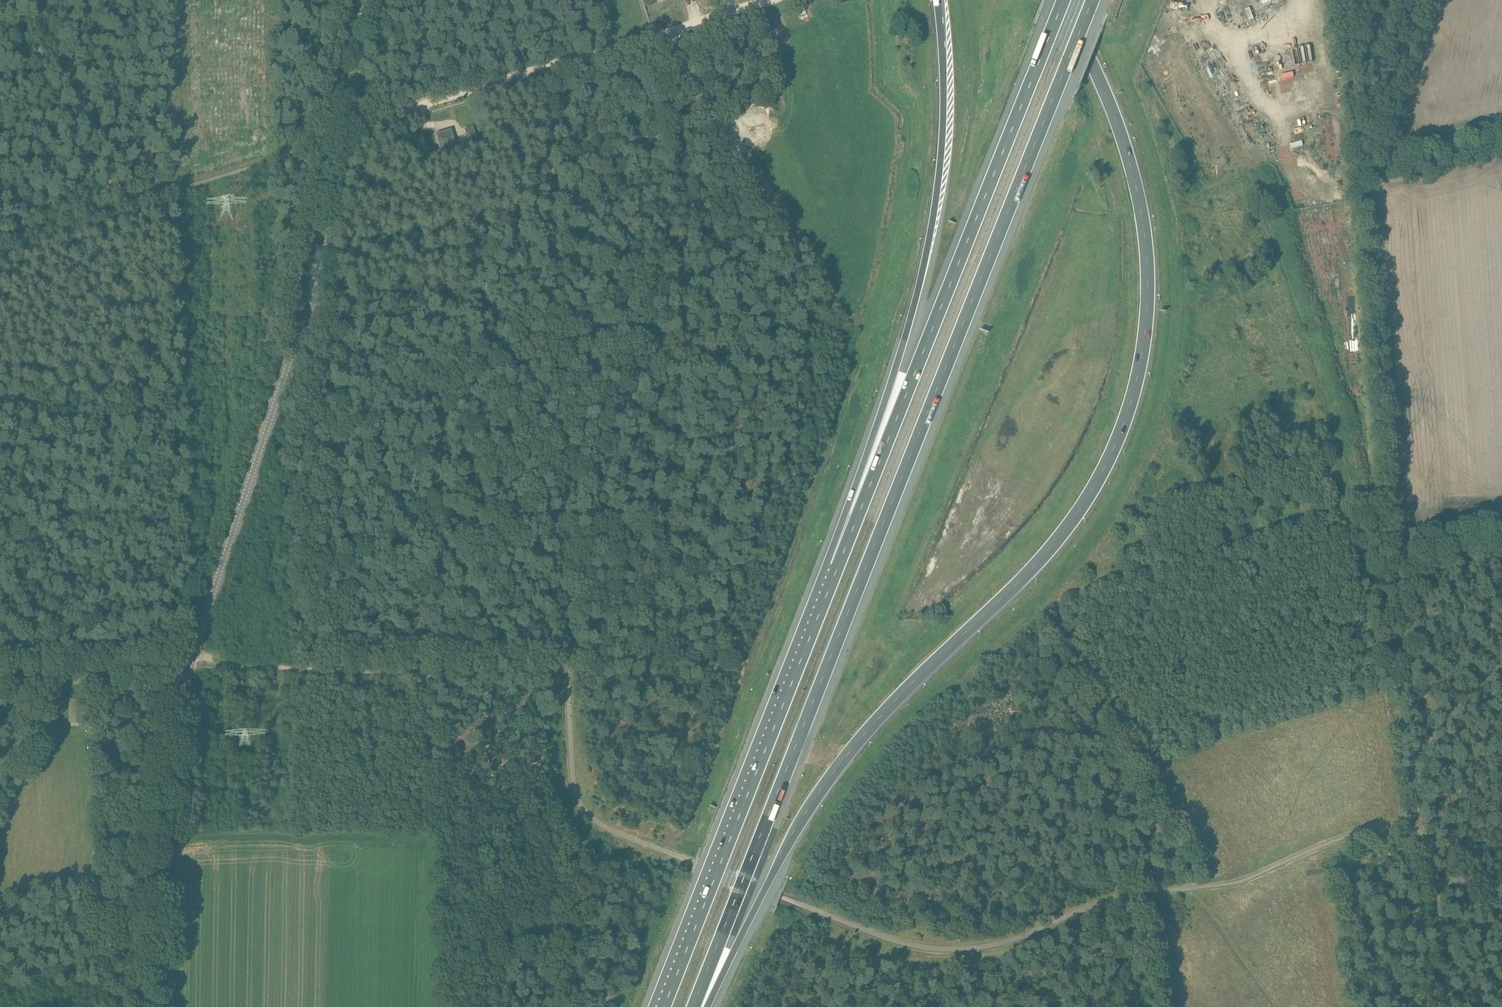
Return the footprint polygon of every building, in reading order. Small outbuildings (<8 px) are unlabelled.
[(1316,12),(1316,24),(1332,23),(1331,12),(1316,12)] [(464,129),(468,140),(477,137),(473,127),(464,129)] [(436,134),(442,153),(457,148),(451,129),(436,134)] [(400,143),(402,150),(415,146),(413,139),(400,143)]
